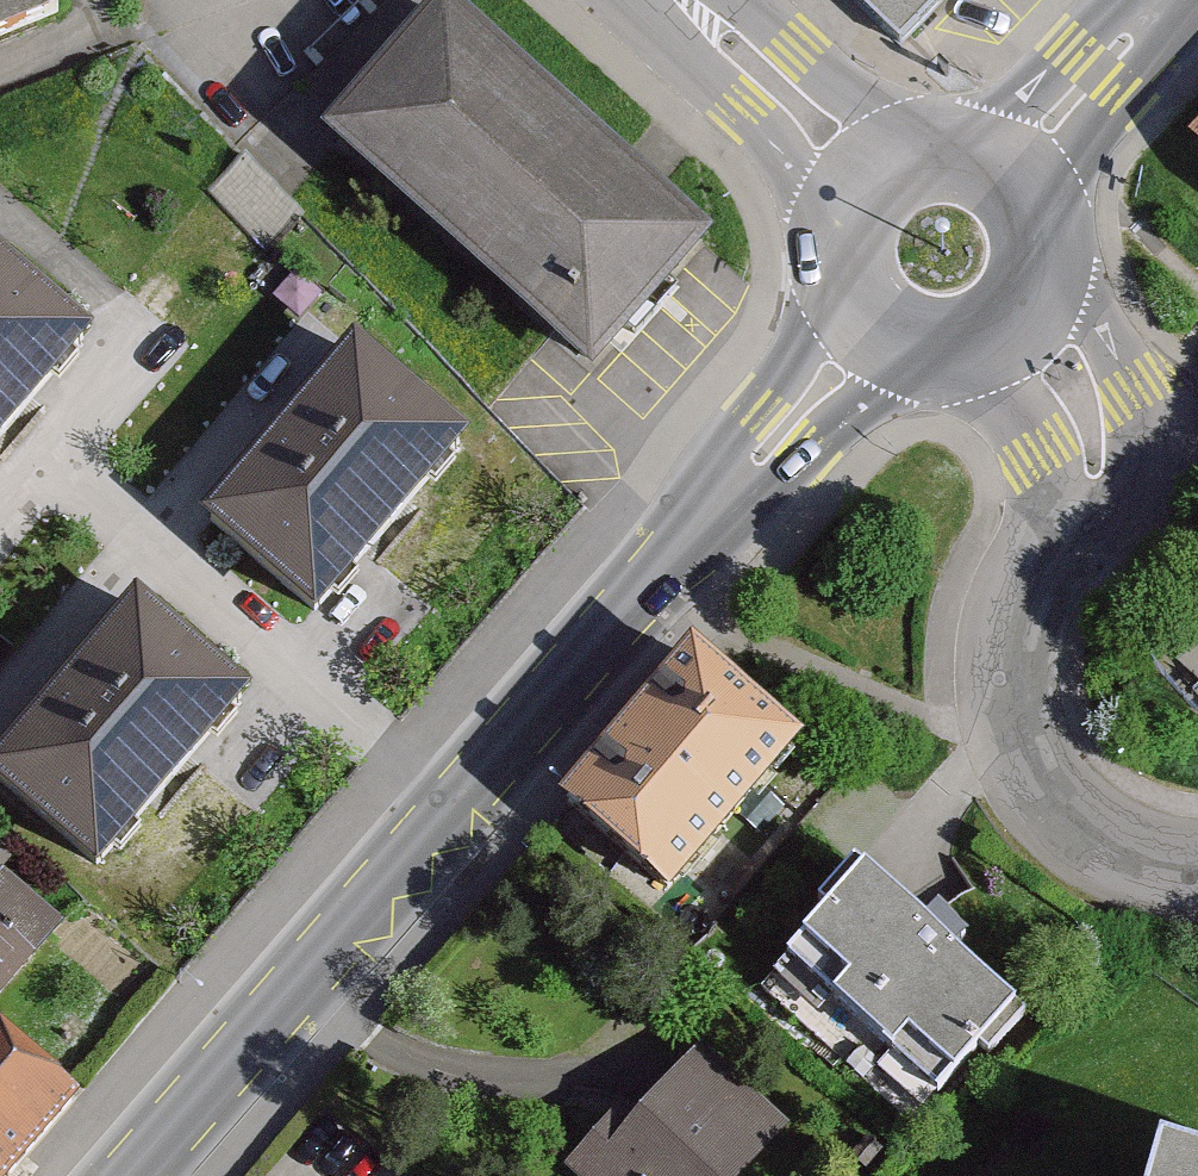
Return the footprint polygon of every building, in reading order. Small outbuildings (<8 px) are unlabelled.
[(57,0),(0,0),(0,42),(63,15),(57,0)] [(463,0),(449,0),(334,127),(592,361),(713,227),(463,0)] [(888,46),(935,0),(843,0),(888,46)] [(304,219),(246,160),(213,192),(272,251),(304,219)] [(98,319),(0,234),(0,434),(98,319)] [(323,613),(479,432),(365,334),(209,515),(323,613)] [(259,688),(145,590),(0,759),(0,781),(103,870),(259,688)] [(1180,659),(1197,680),(1197,643),(1180,659)] [(656,908),(792,754),(683,657),(547,811),(656,908)] [(1016,1010),(857,880),(768,989),(927,1120),(1016,1010)] [(0,1022),(0,1175),(11,1175),(83,1094),(0,1022)] [(784,1137),(694,1057),(632,1125),(618,1112),(569,1167),(578,1175),(750,1175),(784,1137)] [(1158,1175),(1197,1175),(1197,1168),(1163,1157),(1158,1175)]
